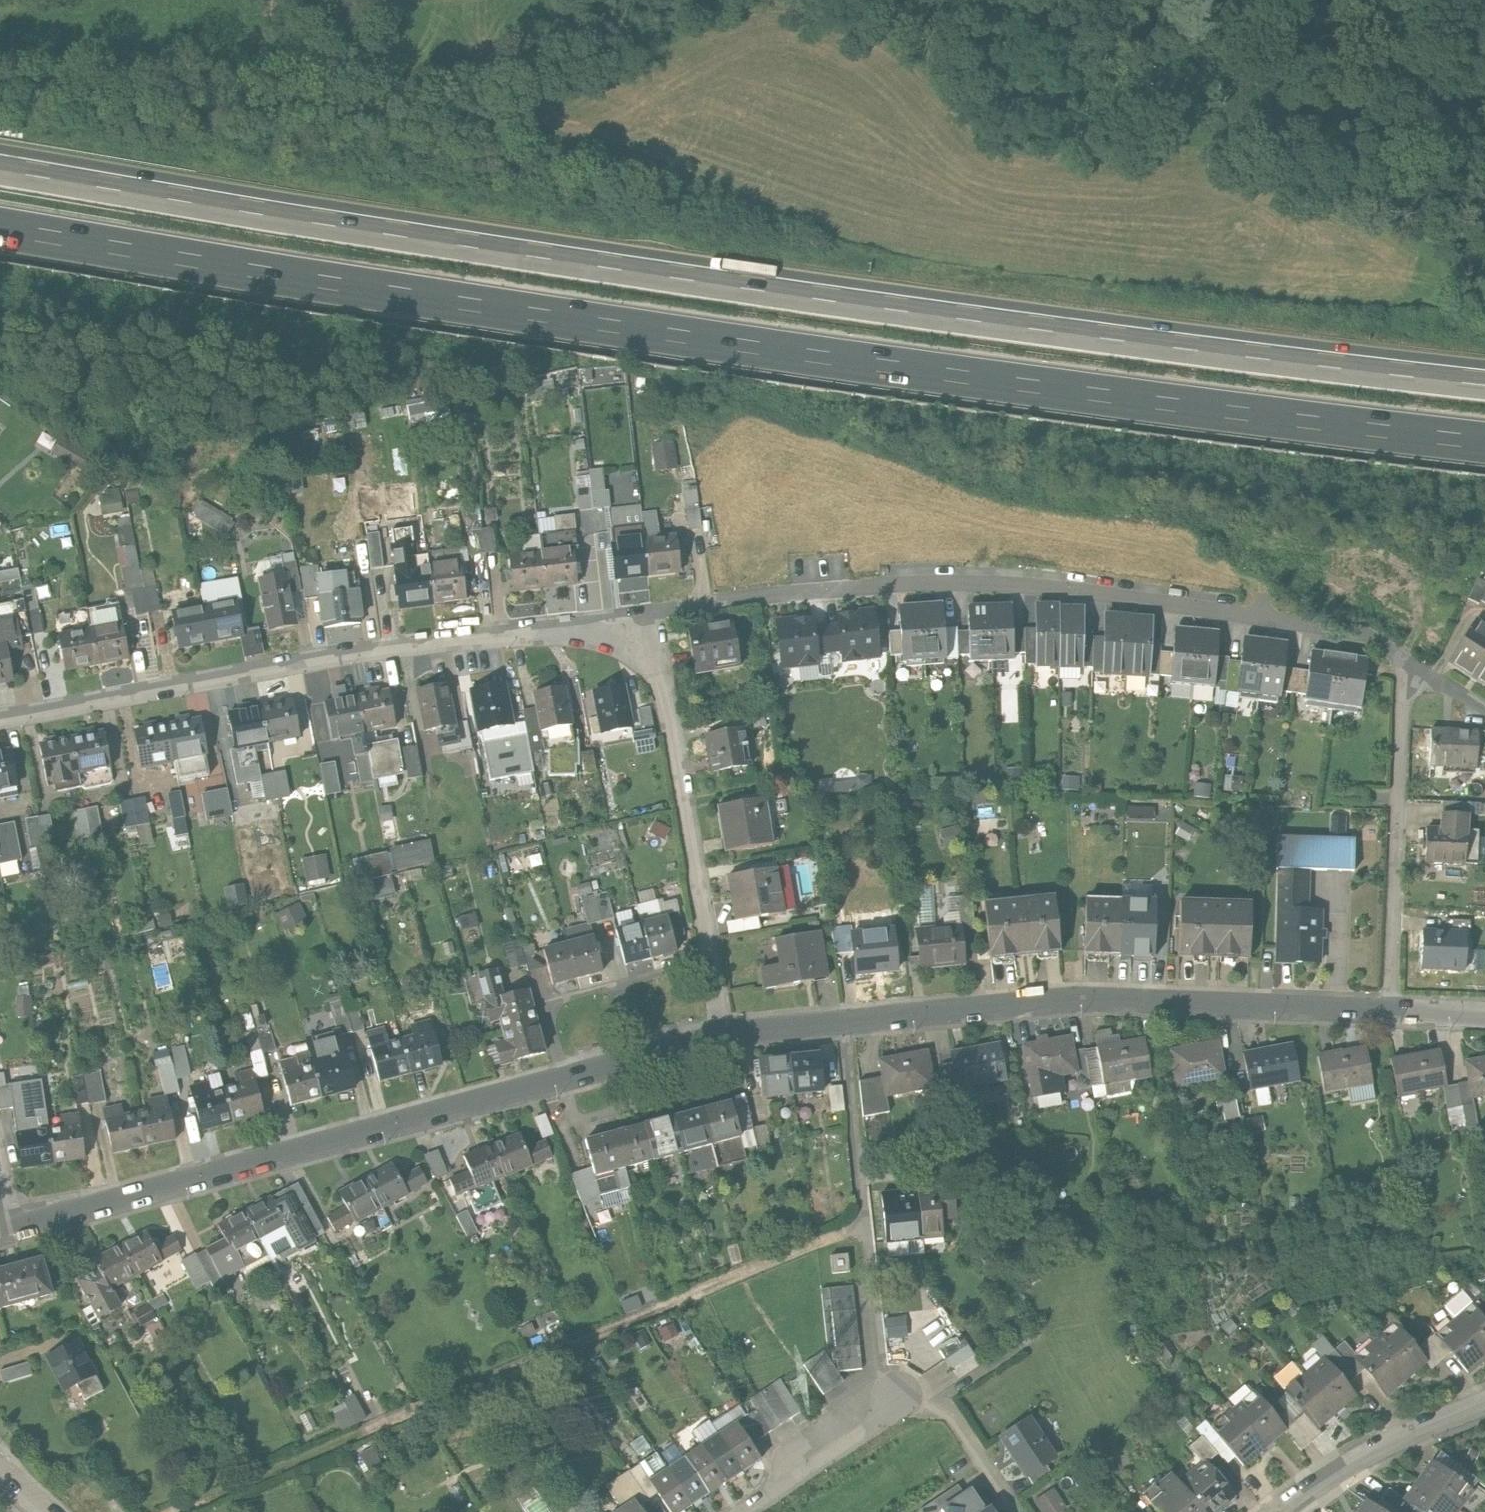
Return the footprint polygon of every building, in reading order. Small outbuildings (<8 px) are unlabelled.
[(644,392),(644,382),(636,382),(636,392),(644,392)] [(61,440),(51,457),(81,475),(95,452),(72,438),(68,444),(61,440)] [(653,449),(656,475),(676,473),(673,446),(653,449)] [(638,504),(633,473),(611,476),(616,507),(638,504)] [(576,487),(582,540),(607,537),(601,484),(576,487)] [(683,485),(688,534),(700,532),(695,484),(683,485)] [(122,515),(118,492),(98,495),(102,518),(122,515)] [(136,492),(126,493),(128,507),(138,506),(136,492)] [(383,505),(382,494),(371,495),(372,506),(383,505)] [(233,528),(199,506),(191,519),(226,540),(233,528)] [(495,513),(484,514),(485,526),(496,525),(495,513)] [(575,537),(574,519),(554,521),(555,539),(575,537)] [(137,618),(160,614),(152,571),(139,574),(129,521),(117,523),(120,536),(115,537),(126,594),(132,592),(137,618)] [(367,549),(355,551),(359,576),(382,573),(375,523),(363,525),(367,549)] [(676,543),(644,546),(647,581),(679,578),(676,543)] [(615,584),(647,581),(644,546),(612,549),(615,584)] [(572,556),(540,560),(543,595),(576,591),(572,556)] [(513,598),(543,595),(540,560),(539,557),(509,560),(513,598)] [(335,560),(322,562),(324,575),(337,574),(335,560)] [(283,565),(285,575),(289,597),(301,594),(294,563),(283,565)] [(300,570),(304,602),(319,600),(316,568),(300,570)] [(460,568),(428,572),(433,608),(464,603),(460,568)] [(401,612),(433,608),(428,572),(397,576),(401,612)] [(19,582),(16,573),(5,575),(7,585),(19,582)] [(258,581),(268,633),(295,627),(289,597),(285,575),(258,581)] [(1468,601),(1479,606),(1481,602),(1484,605),(1484,584),(1478,581),(1468,601)] [(21,589),(30,638),(42,636),(34,587),(21,589)] [(360,627),(356,595),(321,600),(325,631),(360,627)] [(1060,603),(1036,603),(1036,630),(1036,666),(1060,666),(1060,605),(1060,603)] [(234,604),(202,610),(209,647),(241,641),(240,634),(234,604)] [(1083,605),(1060,605),(1060,666),(1060,669),(1083,669),(1083,634),(1083,605)] [(942,606),(920,607),(924,663),(945,661),(943,629),(942,606)] [(902,664),(924,663),(920,607),(899,608),(900,633),(902,656),(902,664)] [(969,663),(990,663),(989,607),(968,608),(969,632),(969,657),(969,663)] [(1009,607),(989,607),(990,663),(1011,662),(1010,655),(1010,631),(1009,607)] [(178,653),(209,647),(202,610),(172,616),(178,653)] [(875,612),(837,616),(838,625),(842,654),(843,663),(881,658),(875,612)] [(1103,675),(1125,677),(1128,617),(1128,615),(1107,614),(1105,639),(1103,675)] [(1149,619),(1128,617),(1125,677),(1145,678),(1145,677),(1148,642),(1149,619)] [(812,618),(774,622),(780,668),(818,664),(817,657),(813,628),(812,618)] [(732,622),(687,629),(694,672),(738,665),(732,622)] [(1484,688),(1484,627),(1478,623),(1450,665),(1484,688)] [(0,628),(0,687),(11,685),(6,657),(21,654),(16,625),(0,628)] [(817,657),(842,654),(838,625),(813,628),(817,657)] [(123,626),(89,633),(97,670),(130,663),(123,626)] [(958,661),(958,658),(957,633),(957,628),(943,629),(945,661),(958,661)] [(1010,655),(1025,655),(1024,630),(1010,631),(1010,655)] [(1036,630),(1024,630),(1025,655),(1025,667),(1036,666),(1036,630)] [(258,631),(240,634),(241,641),(245,661),(263,658),(258,631)] [(969,632),(957,633),(958,658),(969,657),(969,632)] [(1170,685),(1192,687),(1197,634),(1175,632),(1173,654),(1171,679),(1170,685)] [(67,675),(97,670),(89,633),(60,639),(67,675)] [(889,657),(902,656),(900,633),(888,634),(889,657)] [(1094,634),(1083,634),(1083,669),(1093,669),(1094,638),(1094,634)] [(1219,636),(1197,634),(1192,687),(1214,689),(1217,658),(1219,636)] [(1105,639),(1094,638),(1093,669),(1093,674),(1103,675),(1105,639)] [(1238,694),(1259,697),(1265,642),(1244,639),(1241,664),(1238,694)] [(1145,677),(1159,678),(1161,653),(1162,643),(1148,642),(1145,677)] [(1287,644),(1265,642),(1259,697),(1281,699),(1281,694),(1284,670),(1287,644)] [(1173,654),(1161,653),(1159,678),(1171,679),(1173,654)] [(1304,702),(1332,706),(1339,659),(1311,655),(1309,673),(1305,697),(1304,702)] [(1218,692),(1226,693),(1229,663),(1230,659),(1217,658),(1214,689),(1219,689),(1218,692)] [(1367,664),(1339,659),(1332,706),(1360,710),(1367,664)] [(1241,664),(1229,663),(1226,693),(1238,694),(1241,664)] [(1281,694),(1293,695),(1296,672),(1284,670),(1281,694)] [(1309,673),(1296,672),(1293,695),(1305,697),(1309,673)] [(416,693),(424,733),(437,730),(454,727),(453,725),(447,687),(416,693)] [(624,687),(594,693),(599,719),(602,735),(632,729),(624,687)] [(503,688),(472,693),(480,732),(481,732),(510,726),(503,688)] [(565,689),(534,695),(537,711),(541,732),(572,726),(565,689)] [(386,691),(355,697),(362,735),(393,729),(386,691)] [(331,740),(362,735),(355,697),(324,703),(331,740)] [(292,703),(261,709),(268,744),(299,738),(292,703)] [(236,750),(268,744),(261,709),(229,715),(236,750)] [(525,723),(527,735),(541,732),(537,711),(522,714),(525,723)] [(592,736),(602,735),(599,719),(589,721),(592,736)] [(198,721),(168,727),(174,760),(178,782),(209,776),(198,721)] [(471,749),(466,723),(453,725),(454,727),(458,746),(448,748),(450,754),(471,749)] [(510,726),(481,732),(483,743),(527,735),(525,723),(510,726)] [(578,731),(573,731),(572,726),(541,732),(544,749),(544,753),(549,753),(549,777),(576,777),(576,766),(579,766),(578,742),(578,731)] [(143,766),(174,760),(168,727),(137,732),(143,766)] [(458,746),(454,727),(437,730),(441,749),(448,748),(458,746)] [(744,730),(707,736),(712,773),(750,767),(744,730)] [(631,734),(633,743),(652,739),(651,731),(631,734)] [(102,732),(72,738),(78,773),(109,767),(102,732)] [(544,749),(541,732),(527,735),(530,752),(544,749)] [(1428,766),(1472,769),(1472,758),(1484,759),(1484,735),(1430,732),(1428,766)] [(483,743),(482,743),(489,782),(534,773),(530,752),(527,735),(483,743)] [(70,774),(78,773),(72,738),(40,744),(46,780),(54,778),(55,782),(71,779),(70,774)] [(397,740),(366,745),(368,756),(373,780),(404,774),(397,740)] [(422,777),(417,747),(403,749),(408,780),(422,777)] [(0,751),(0,788),(16,785),(10,749),(0,751)] [(580,755),(585,774),(596,772),(592,753),(580,755)] [(373,782),(373,780),(368,756),(355,758),(360,784),(373,782)] [(335,763),(320,765),(325,796),(340,793),(335,763)] [(109,767),(78,773),(81,787),(85,790),(109,785),(112,781),(109,767)] [(285,771),(261,775),(265,801),(290,797),(285,771)] [(57,792),(81,787),(78,773),(70,774),(71,779),(55,782),(57,792)] [(559,794),(555,781),(539,785),(542,795),(547,797),(559,794)] [(1210,785),(1196,784),(1194,797),(1209,798),(1210,785)] [(226,788),(202,793),(207,821),(232,815),(230,805),(226,788)] [(188,833),(179,790),(167,792),(176,836),(188,833)] [(1234,792),(1233,801),(1244,801),(1245,792),(1234,792)] [(144,797),(120,802),(125,827),(149,823),(144,797)] [(1001,813),(1000,800),(985,802),(986,815),(1001,813)] [(1470,816),(1479,817),(1479,810),(1484,811),(1484,802),(1470,801),(1470,816)] [(767,802),(720,809),(726,853),(773,846),(767,802)] [(242,803),(230,805),(232,815),(233,819),(245,816),(242,803)] [(103,842),(96,805),(72,810),(79,846),(103,842)] [(391,820),(389,806),(379,808),(381,822),(391,820)] [(1427,827),(1425,861),(1463,863),(1467,813),(1440,811),(1439,828),(1427,827)] [(49,814),(25,818),(30,845),(54,840),(49,814)] [(0,825),(0,863),(21,858),(14,822),(0,825)] [(662,838),(666,828),(655,824),(651,833),(662,838)] [(962,840),(958,826),(940,831),(945,846),(962,840)] [(391,827),(382,829),(384,836),(392,834),(391,827)] [(430,839),(389,847),(393,869),(434,861),(430,839)] [(1278,839),(1277,870),(1309,871),(1354,872),(1355,841),(1278,839)] [(41,848),(30,850),(34,865),(45,863),(41,848)] [(325,855),(303,859),(307,881),(328,877),(325,855)] [(431,865),(390,875),(395,894),(408,891),(406,882),(433,875),(431,865)] [(275,868),(252,871),(254,891),(278,889),(275,868)] [(1308,911),(1309,871),(1277,870),(1274,964),(1319,966),(1319,941),(1325,941),(1325,933),(1320,932),(1320,912),(1308,911)] [(729,879),(737,922),(784,913),(776,871),(729,879)] [(390,875),(360,883),(367,914),(385,910),(382,897),(395,894),(390,875)] [(589,882),(578,885),(580,895),(591,892),(589,882)] [(226,889),(230,908),(245,905),(241,886),(226,889)] [(606,892),(583,898),(589,922),(613,916),(606,892)] [(972,896),(958,898),(961,930),(975,928),(972,896)] [(1053,899),(1018,903),(1023,955),(1058,951),(1053,899)] [(637,905),(642,925),(661,920),(656,900),(637,905)] [(1082,956),(1118,957),(1120,901),(1084,900),(1082,956)] [(1156,903),(1120,901),(1118,957),(1154,958),(1156,903)] [(988,958),(1023,955),(1018,903),(983,906),(988,958)] [(282,912),(287,929),(310,922),(304,904),(282,912)] [(1248,958),(1250,906),(1180,904),(1178,957),(1248,958)] [(514,918),(511,908),(504,910),(507,920),(514,918)] [(673,936),(684,934),(678,909),(667,912),(673,936)] [(850,913),(851,926),(852,932),(868,930),(866,911),(850,913)] [(473,912),(449,918),(451,929),(475,923),(473,912)] [(661,920),(642,925),(650,958),(675,952),(667,919),(661,920)] [(1443,932),(1465,933),(1469,933),(1470,920),(1444,919),(1443,932)] [(626,965),(650,958),(642,925),(617,932),(626,965)] [(835,954),(854,952),(852,932),(851,926),(832,928),(835,954)] [(854,952),(856,972),(897,967),(893,927),(868,930),(852,932),(854,952)] [(919,956),(920,968),(963,964),(960,930),(917,934),(919,956)] [(1424,931),(1423,967),(1463,969),(1464,950),(1465,933),(1443,932),(1424,931)] [(762,969),(766,989),(827,978),(819,933),(776,941),(780,966),(762,969)] [(593,938),(568,945),(577,977),(601,971),(593,938)] [(510,968),(526,964),(522,947),(520,939),(504,943),(510,968)] [(454,953),(451,942),(443,944),(446,955),(454,953)] [(528,972),(548,966),(544,951),(535,953),(533,944),(522,947),(526,964),(528,972)] [(552,984),(577,977),(568,945),(544,951),(548,966),(552,984)] [(1474,950),(1464,950),(1463,969),(1473,970),(1474,950)] [(921,976),(920,968),(919,956),(908,957),(910,977),(921,976)] [(501,1020),(504,1033),(537,1024),(528,990),(504,997),(497,970),(479,975),(491,1022),(501,1020)] [(67,983),(68,989),(87,985),(86,979),(67,983)] [(60,999),(59,993),(48,996),(49,1001),(60,999)] [(362,1029),(362,1010),(346,1010),(346,998),(335,998),(335,1029),(362,1029)] [(268,1023),(247,1029),(252,1047),(249,1048),(257,1077),(268,1074),(261,1052),(275,1048),(268,1023)] [(415,1039),(402,1042),(410,1074),(440,1066),(428,1023),(412,1028),(415,1039)] [(537,1024),(504,1033),(506,1042),(496,1045),(501,1064),(544,1053),(537,1024)] [(471,1036),(469,1029),(459,1032),(461,1039),(471,1036)] [(380,1082),(410,1074),(402,1042),(389,1046),(384,1030),(367,1034),(380,1082)] [(306,1041),(310,1056),(321,1098),(353,1090),(339,1036),(334,1037),(333,1033),(306,1041)] [(1037,1041),(1023,1043),(1033,1096),(1065,1090),(1062,1075),(1075,1072),(1079,1072),(1075,1050),(1072,1034),(1049,1039),(1048,1034),(1036,1037),(1037,1041)] [(1097,1044),(1098,1047),(1105,1083),(1128,1079),(1152,1074),(1145,1037),(1120,1041),(1120,1040),(1097,1044)] [(1219,1040),(1172,1049),(1178,1084),(1226,1076),(1219,1040)] [(1291,1044),(1242,1054),(1249,1088),(1298,1079),(1291,1044)] [(169,1049),(172,1063),(175,1077),(189,1074),(182,1046),(169,1049)] [(997,1046),(951,1054),(958,1089),(1003,1081),(997,1046)] [(1098,1047),(1086,1049),(1093,1086),(1105,1083),(1098,1047)] [(1366,1047),(1317,1056),(1324,1092),(1355,1086),(1355,1088),(1372,1085),(1366,1047)] [(1078,1089),(1093,1086),(1086,1049),(1086,1048),(1075,1050),(1079,1072),(1075,1072),(1078,1089)] [(928,1049),(880,1058),(883,1077),(886,1094),(935,1085),(928,1049)] [(1437,1051),(1389,1060),(1396,1098),(1413,1095),(1412,1092),(1443,1086),(1437,1051)] [(819,1052),(789,1055),(792,1094),(822,1092),(819,1052)] [(762,1097),(792,1094),(789,1055),(759,1058),(762,1097)] [(291,1106),(321,1098),(310,1056),(279,1064),(291,1106)] [(1470,1081),(1473,1096),(1484,1094),(1484,1058),(1467,1061),(1470,1081)] [(178,1091),(175,1077),(172,1063),(159,1066),(166,1094),(178,1091)] [(100,1071),(83,1075),(88,1101),(88,1104),(106,1100),(100,1071)] [(237,1086),(224,1089),(233,1122),(263,1114),(252,1072),(234,1077),(237,1086)] [(76,1103),(88,1101),(83,1075),(71,1077),(76,1103)] [(890,1112),(886,1094),(883,1077),(860,1081),(864,1117),(890,1112)] [(1128,1079),(1105,1083),(1107,1094),(1130,1090),(1128,1079)] [(22,1169),(53,1164),(49,1130),(42,1081),(9,1085),(22,1169)] [(1458,1084),(1462,1105),(1474,1103),(1473,1096),(1470,1081),(1458,1084)] [(203,1131),(233,1122),(224,1089),(217,1091),(211,1093),(208,1083),(191,1088),(203,1131)] [(1095,1097),(1107,1094),(1105,1083),(1093,1086),(1095,1097)] [(1444,1086),(1448,1108),(1462,1105),(1458,1084),(1444,1086)] [(843,1111),(841,1087),(827,1088),(829,1112),(843,1111)] [(1232,1092),(1214,1094),(1216,1118),(1235,1116),(1232,1092)] [(150,1112),(137,1115),(144,1147),(176,1140),(167,1098),(148,1101),(150,1112)] [(745,1099),(730,1102),(739,1137),(742,1149),(755,1146),(752,1128),(745,1099)] [(730,1102),(701,1110),(710,1145),(739,1137),(730,1102)] [(1478,1125),(1474,1103),(1462,1105),(1465,1123),(1466,1127),(1478,1125)] [(1465,1123),(1462,1105),(1448,1108),(1451,1125),(1465,1123)] [(113,1154),(144,1147),(137,1115),(126,1118),(123,1107),(104,1110),(113,1154)] [(681,1153),(710,1145),(701,1110),(672,1117),(681,1153)] [(62,1128),(49,1130),(53,1164),(85,1158),(79,1115),(61,1118),(62,1128)] [(652,1160),(681,1153),(672,1117),(642,1125),(652,1160)] [(642,1125),(613,1133),(623,1168),(652,1160),(642,1125)] [(767,1125),(752,1128),(755,1146),(757,1152),(771,1150),(767,1125)] [(594,1176),(623,1168),(613,1133),(584,1140),(592,1167),(594,1176)] [(503,1176),(530,1166),(524,1150),(519,1136),(491,1146),(503,1176)] [(742,1149),(739,1137),(710,1145),(716,1168),(745,1160),(742,1149)] [(544,1142),(524,1150),(530,1166),(550,1159),(544,1142)] [(475,1187),(503,1176),(491,1146),(463,1157),(469,1171),(475,1187)] [(444,1148),(432,1152),(441,1177),(453,1172),(444,1148)] [(380,1207),(406,1194),(398,1178),(391,1165),(365,1179),(380,1207)] [(600,1201),(599,1196),(594,1176),(592,1167),(570,1175),(583,1208),(600,1201)] [(417,1168),(398,1178),(406,1194),(425,1184),(417,1168)] [(628,1189),(623,1168),(594,1176),(599,1196),(628,1189)] [(454,1195),(475,1187),(469,1171),(448,1179),(454,1195)] [(354,1222),(380,1207),(365,1179),(339,1193),(346,1207),(354,1222)] [(954,1185),(938,1187),(941,1217),(957,1216),(954,1185)] [(938,1187),(918,1189),(922,1237),(943,1235),(941,1217),(938,1187)] [(902,1239),(922,1237),(918,1189),(897,1191),(902,1239)] [(270,1197),(244,1211),(257,1237),(284,1223),(297,1247),(314,1238),(312,1236),(298,1208),(291,1195),(273,1204),(270,1197)] [(493,1223),(481,1200),(467,1207),(468,1210),(456,1217),(467,1237),(493,1223)] [(308,1202),(298,1208),(312,1236),(322,1230),(308,1202)] [(335,1232),(354,1222),(346,1207),(327,1217),(335,1232)] [(218,1225),(225,1239),(206,1249),(221,1278),(244,1266),(240,1260),(234,1249),(257,1237),(244,1211),(218,1225)] [(703,1237),(697,1218),(687,1221),(693,1240),(703,1237)] [(257,1237),(260,1242),(267,1254),(269,1259),(275,1256),(269,1243),(285,1235),(293,1249),(297,1247),(284,1223),(257,1237)] [(145,1231),(117,1245),(134,1276),(162,1262),(153,1245),(145,1231)] [(173,1235),(153,1245),(162,1262),(181,1251),(173,1235)] [(887,1254),(915,1254),(915,1239),(887,1239),(887,1254)] [(256,1252),(240,1260),(244,1266),(267,1254),(260,1242),(253,1246),(256,1252)] [(110,1289),(134,1276),(117,1245),(93,1258),(99,1269),(110,1289)] [(206,1249),(195,1254),(204,1271),(213,1289),(224,1284),(221,1278),(206,1249)] [(194,1277),(204,1271),(195,1254),(194,1253),(184,1259),(194,1277)] [(849,1273),(847,1255),(830,1257),(831,1274),(849,1273)] [(42,1256),(0,1268),(0,1308),(52,1294),(42,1256)] [(78,1280),(98,1318),(119,1307),(110,1289),(99,1269),(78,1280)] [(294,1284),(287,1271),(278,1275),(286,1289),(294,1284)] [(854,1289),(820,1293),(826,1352),(830,1352),(831,1364),(837,1363),(838,1375),(863,1372),(854,1289)] [(1476,1302),(1484,1312),(1484,1298),(1481,1293),(1474,1299),(1476,1302)] [(148,1301),(150,1304),(153,1311),(167,1304),(162,1294),(148,1301)] [(625,1301),(629,1311),(639,1307),(636,1297),(625,1301)] [(1457,1319),(1484,1351),(1484,1312),(1476,1302),(1457,1319)] [(137,1319),(153,1311),(150,1304),(134,1312),(137,1319)] [(1484,1357),(1484,1351),(1457,1319),(1439,1334),(1438,1335),(1452,1352),(1469,1371),(1484,1357)] [(652,1333),(656,1343),(676,1333),(671,1324),(652,1333)] [(1395,1324),(1376,1341),(1407,1377),(1426,1360),(1416,1349),(1395,1324)] [(643,1330),(634,1334),(641,1348),(650,1344),(643,1330)] [(1437,1331),(1427,1339),(1444,1359),(1452,1352),(1438,1335),(1439,1334),(1437,1331)] [(982,1364),(962,1334),(939,1349),(959,1379),(982,1364)] [(1313,1344),(1318,1349),(1323,1360),(1325,1358),(1334,1350),(1336,1348),(1324,1335),(1313,1344)] [(63,1390),(76,1383),(95,1374),(77,1339),(45,1355),(63,1390)] [(1433,1368),(1444,1359),(1427,1339),(1416,1349),(1426,1360),(1433,1368)] [(1336,1348),(1334,1350),(1356,1376),(1366,1368),(1357,1357),(1359,1355),(1346,1340),(1336,1348)] [(1388,1393),(1407,1377),(1376,1341),(1359,1355),(1357,1357),(1366,1368),(1388,1393)] [(1347,1384),(1356,1376),(1334,1350),(1325,1358),(1347,1384)] [(824,1355),(803,1371),(816,1388),(827,1404),(849,1388),(838,1375),(831,1364),(824,1355)] [(1323,1360),(1305,1375),(1337,1411),(1356,1395),(1347,1384),(1325,1358),(1323,1360)] [(32,1375),(29,1364),(0,1371),(3,1383),(32,1375)] [(103,1390),(95,1374),(76,1383),(84,1400),(103,1390)] [(1318,1428),(1337,1411),(1305,1375),(1286,1391),(1294,1400),(1305,1412),(1318,1428)] [(755,1409),(736,1422),(750,1444),(800,1411),(780,1380),(749,1400),(755,1409)] [(1252,1392),(1232,1410),(1264,1447),(1285,1429),(1274,1417),(1252,1392)] [(366,1418),(354,1394),(343,1400),(348,1409),(334,1415),(342,1430),(366,1418)] [(1285,1429),(1305,1412),(1294,1400),(1274,1417),(1285,1429)] [(1243,1465),(1264,1447),(1232,1410),(1211,1427),(1220,1438),(1243,1465)] [(316,1428),(308,1412),(300,1417),(308,1432),(316,1428)] [(1034,1419),(1001,1441),(1028,1481),(1061,1459),(1034,1419)] [(1203,1435),(1212,1446),(1220,1438),(1211,1427),(1205,1420),(1196,1428),(1203,1435)] [(736,1422),(718,1433),(743,1469),(760,1458),(750,1444),(736,1422)] [(725,1481),(743,1469),(718,1433),(701,1445),(725,1481)] [(1205,1461),(1206,1463),(1218,1453),(1212,1446),(1203,1435),(1191,1445),(1205,1461)] [(708,1492),(725,1481),(701,1445),(684,1456),(708,1492)] [(1439,1449),(1431,1460),(1470,1488),(1478,1477),(1439,1449)] [(691,1503),(708,1492),(684,1456),(667,1467),(691,1503)] [(1429,1459),(1416,1478),(1457,1507),(1470,1488),(1431,1460),(1429,1459)] [(1179,1483),(1205,1511),(1213,1511),(1233,1495),(1206,1463),(1205,1461),(1179,1483)] [(638,1506),(657,1493),(648,1480),(638,1464),(606,1486),(621,1509),(634,1500),(638,1506)] [(691,1503),(667,1467),(648,1480),(657,1493),(670,1511),(678,1511),(691,1503)] [(1179,1483),(1172,1474),(1145,1497),(1158,1511),(1205,1511),(1179,1483)] [(1457,1507),(1416,1478),(1402,1496),(1416,1506),(1424,1511),(1453,1511),(1457,1507)] [(1416,1506),(1402,1496),(1388,1486),(1381,1496),(1403,1511),(1412,1511),(1416,1506)] [(1054,1488),(1036,1500),(1043,1511),(1059,1511),(1067,1507),(1054,1488)] [(946,1511),(989,1511),(975,1492),(946,1511)] [(1352,1511),(1381,1511),(1362,1499),(1352,1511)] [(616,1511),(641,1511),(638,1506),(634,1500),(621,1509),(616,1511)]
